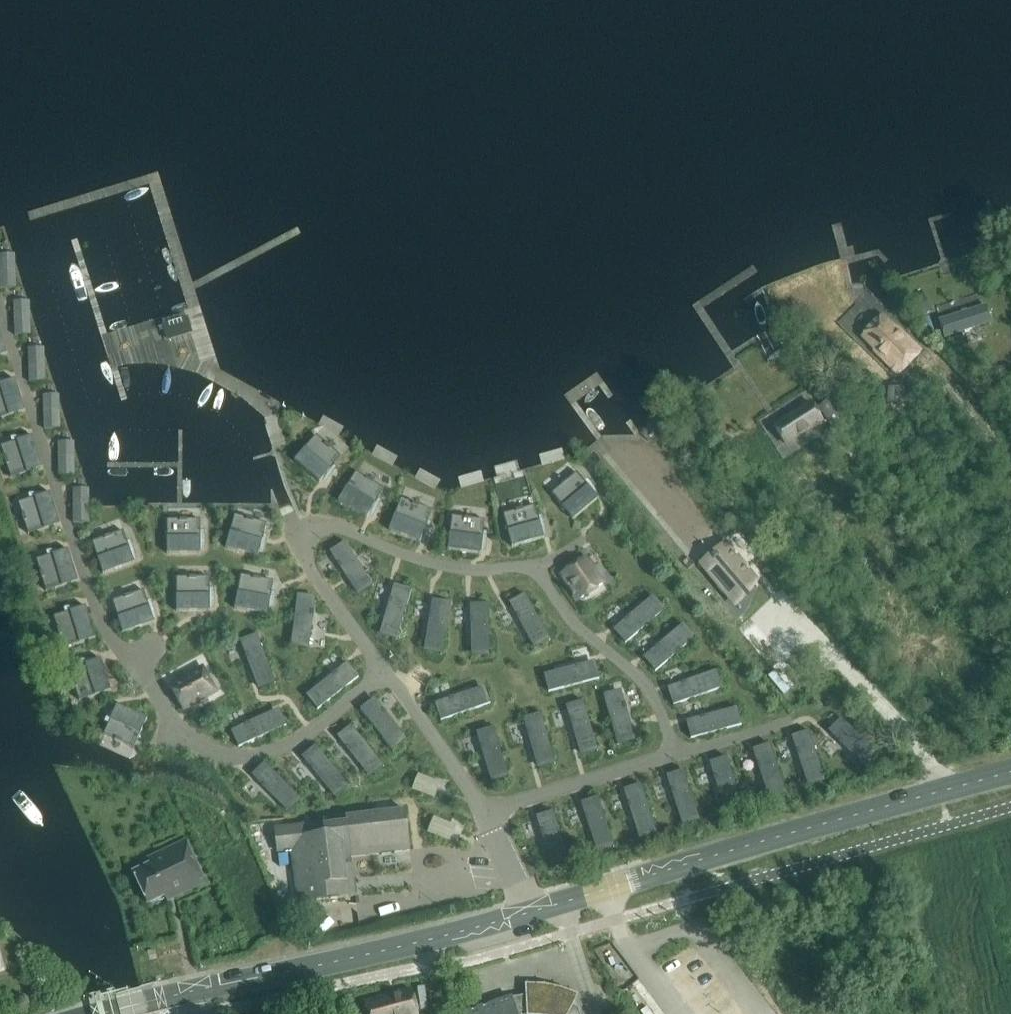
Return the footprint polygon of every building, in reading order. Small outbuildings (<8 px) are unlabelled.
[(13,254),(0,254),(0,276),(0,288),(15,288),(14,257),(14,254),(13,254)] [(909,302),(915,313),(928,306),(922,295),(909,302)] [(30,335),(29,305),(29,301),(28,301),(14,301),(15,335),(30,335)] [(975,316),(971,304),(938,315),(942,327),(975,316)] [(187,317),(162,325),(167,341),(192,333),(187,317)] [(877,353),(876,354),(900,378),(925,352),(900,329),(899,330),(887,318),(864,340),(877,353)] [(28,348),(29,382),(44,382),(44,351),(43,348),(42,348),(28,348)] [(25,410),(15,379),(0,384),(0,418),(25,410)] [(903,405),(905,389),(888,388),(886,404),(903,405)] [(44,395),(45,429),(59,429),(59,398),(59,395),(57,395),(44,395)] [(832,399),(818,407),(831,429),(845,420),(832,399)] [(774,427),(784,445),(822,422),(811,404),(774,427)] [(42,467),(33,436),(1,446),(11,477),(42,467)] [(294,461),(320,482),(341,457),(315,436),(294,461)] [(73,442),(59,442),(59,476),(74,476),(74,445),(74,442),(73,442)] [(338,501),(365,517),(383,488),(355,472),(338,501)] [(573,519),(597,498),(576,473),(552,493),(573,519)] [(74,489),(74,523),(89,523),(89,493),(89,489),(88,489),(74,489)] [(60,524),(50,492),(19,502),(28,534),(60,524)] [(400,500),(389,530),(420,542),(431,511),(400,500)] [(512,547),(544,538),(535,506),(503,515),(512,547)] [(480,554),(483,520),(451,516),(448,550),(480,554)] [(266,525),(234,517),(226,548),(257,557),(266,525)] [(167,554),(200,554),(200,521),(167,521),(167,554)] [(103,574),(134,563),(123,532),(92,543),(103,574)] [(370,583),(346,546),(331,556),(355,593),(370,583)] [(78,581),(68,550),(36,559),(46,591),(78,581)] [(565,576),(582,602),(606,585),(588,560),(565,576)] [(708,579),(694,589),(712,612),(721,624),(734,615),(726,604),(749,588),(731,563),(708,579)] [(240,577),(235,609),(267,615),(273,583),(240,577)] [(210,611),(209,578),(176,579),(177,612),(210,611)] [(143,591),(112,601),(122,633),(153,623),(143,591)] [(381,633),(398,639),(411,596),(393,591),(381,633)] [(511,607),(532,645),(548,637),(527,598),(511,607)] [(618,628),(629,641),(663,612),(651,599),(618,628)] [(315,602),(297,600),(292,644),(309,646),(315,602)] [(425,650),(443,653),(450,609),(432,606),(425,650)] [(95,638),(86,607),(54,616),(63,648),(95,638)] [(472,654),(490,654),(489,610),(471,610),(472,654)] [(659,669),(693,641),(681,627),(648,656),(659,669)] [(257,687),(274,680),(258,639),(241,645),(257,687)] [(721,657),(710,665),(727,688),(738,681),(721,657)] [(474,665),(478,675),(472,678),(477,690),(500,680),(490,658),(474,665)] [(101,659),(69,669),(79,700),(110,691),(101,659)] [(553,692),(595,680),(591,663),(548,674),(553,692)] [(344,667),(309,694),(320,708),(355,681),(344,667)] [(416,684),(437,677),(434,667),(413,674),(416,684)] [(207,668),(174,686),(187,711),(220,693),(207,668)] [(713,673),(672,688),(678,705),(719,690),(713,673)] [(440,703),(446,720),(487,706),(481,689),(440,703)] [(604,701),(617,743),(634,738),(622,696),(604,701)] [(390,749),(404,738),(377,704),(363,715),(390,749)] [(134,748),(147,718),(117,705),(103,735),(134,748)] [(584,706),(567,711),(580,753),(597,748),(584,706)] [(737,727),(733,710),(690,721),(695,739),(737,727)] [(243,746),(283,728),(276,711),(236,729),(243,746)] [(524,723),(536,765),(554,760),(541,718),(524,723)] [(874,752),(843,721),(830,734),(861,765),(874,752)] [(339,740),(367,775),(381,764),(353,729),(339,740)] [(490,779),(507,774),(495,732),(477,737),(490,779)] [(806,783),(823,777),(810,735),(793,741),(806,783)] [(784,790),(771,748),(754,754),(767,796),(784,790)] [(332,795),(346,783),(318,749),(304,761),(332,795)] [(727,761),(710,767),(724,809),(741,803),(727,761)] [(267,766),(254,779),(285,810),(298,797),(267,766)] [(418,775),(412,790),(431,797),(436,782),(418,775)] [(681,823),(698,817),(685,775),(668,781),(681,823)] [(642,789),(625,795),(639,837),(656,831),(642,789)] [(583,808),(597,850),(614,844),(600,803),(583,808)] [(409,811),(326,821),(326,823),(278,829),(280,853),(295,852),(301,904),(359,897),(356,865),(354,866),(353,858),(414,850),(409,811)] [(568,858),(555,816),(538,822),(551,864),(568,858)] [(446,840),(452,825),(433,818),(427,833),(446,840)] [(161,860),(135,873),(150,904),(176,892),(178,896),(206,883),(187,842),(159,856),(161,860)] [(290,928),(283,929),(285,937),(292,936),(290,928)] [(466,1013),(581,1013),(579,1008),(574,1005),(578,997),(561,991),(545,987),(528,987),(528,995),(513,998),(466,1013)] [(367,1003),(370,1013),(420,1013),(414,991),(367,1003)]
